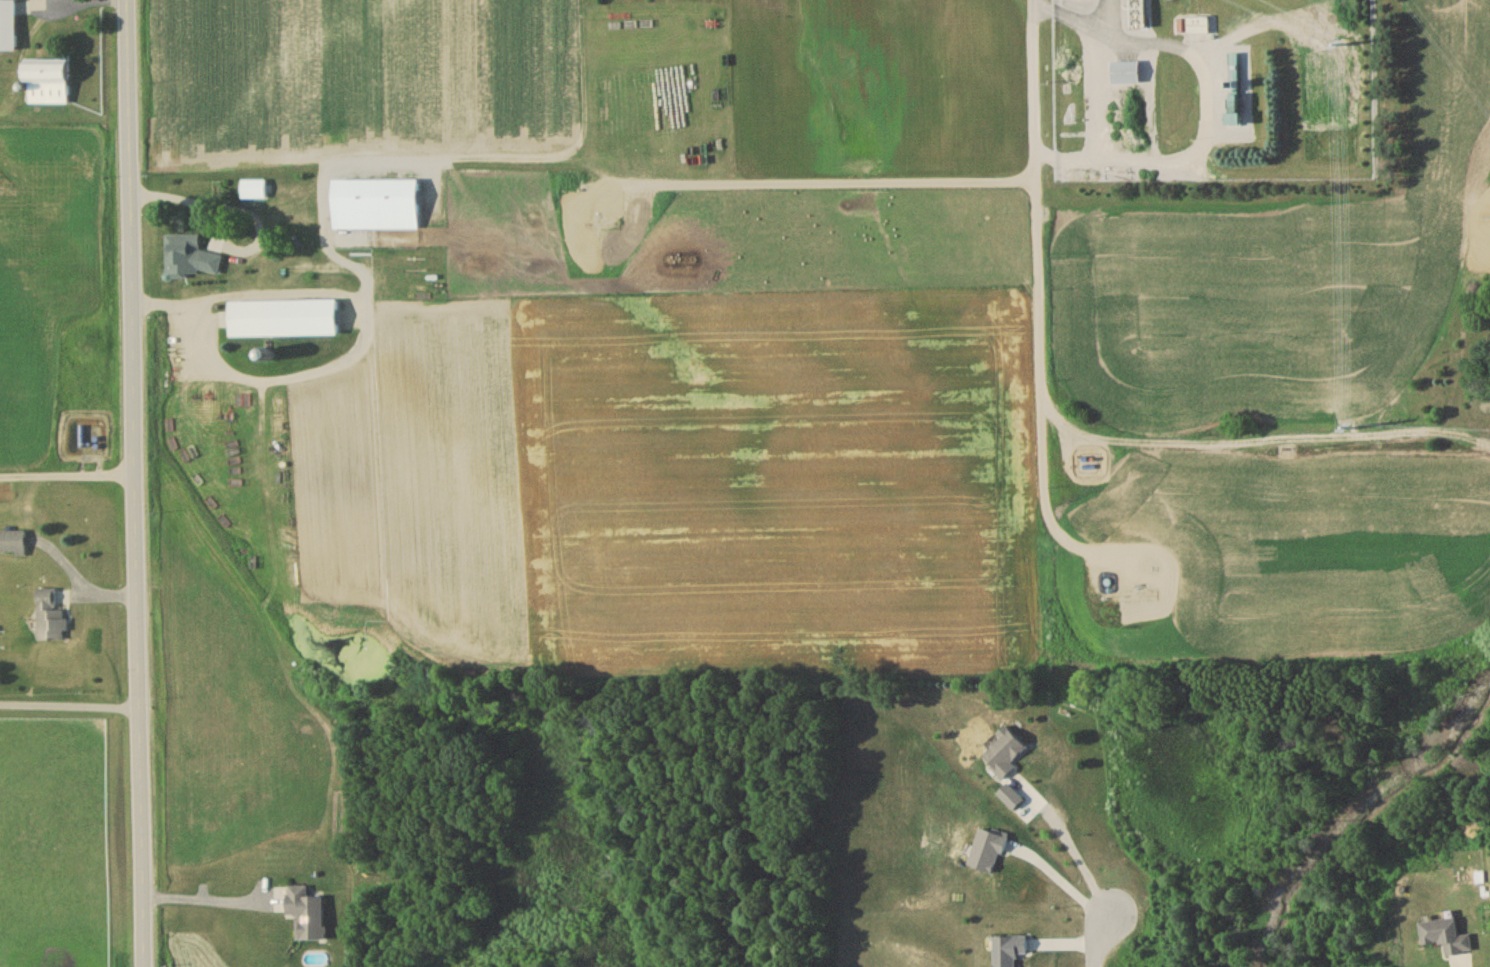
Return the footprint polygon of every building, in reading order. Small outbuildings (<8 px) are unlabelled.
[(1131,30),(1147,30),(1147,0),(1131,0),(1131,30)] [(0,3),(0,55),(15,55),(15,3),(0,3)] [(1209,21),(1189,21),(1189,36),(1209,36),(1209,21)] [(1240,56),(1229,56),(1230,129),(1240,129),(1240,56)] [(25,107),(67,107),(67,63),(25,63),(25,107)] [(1112,88),(1140,88),(1140,65),(1112,65),(1112,88)] [(242,202),(267,203),(267,183),(242,183),(242,202)] [(419,183),(333,184),(333,234),(419,234),(419,183)] [(181,276),(220,277),(221,256),(201,256),(201,239),(167,238),(167,269),(181,269),(181,276)] [(336,304),(229,304),(229,341),(336,340),(336,304)] [(0,533),(0,557),(24,557),(24,533),(0,533)] [(56,591),(37,591),(37,643),(66,643),(66,610),(57,611),(56,591)] [(1017,770),(1011,764),(1027,751),(1006,728),(997,736),(1002,742),(983,759),(1003,782),(1017,770)] [(296,943),(324,943),(323,899),(308,899),(307,889),(286,889),(286,918),(296,918),(296,943)] [(1420,926),(1423,949),(1444,946),(1446,959),(1474,955),(1472,937),(1459,939),(1457,921),(1420,926)]
